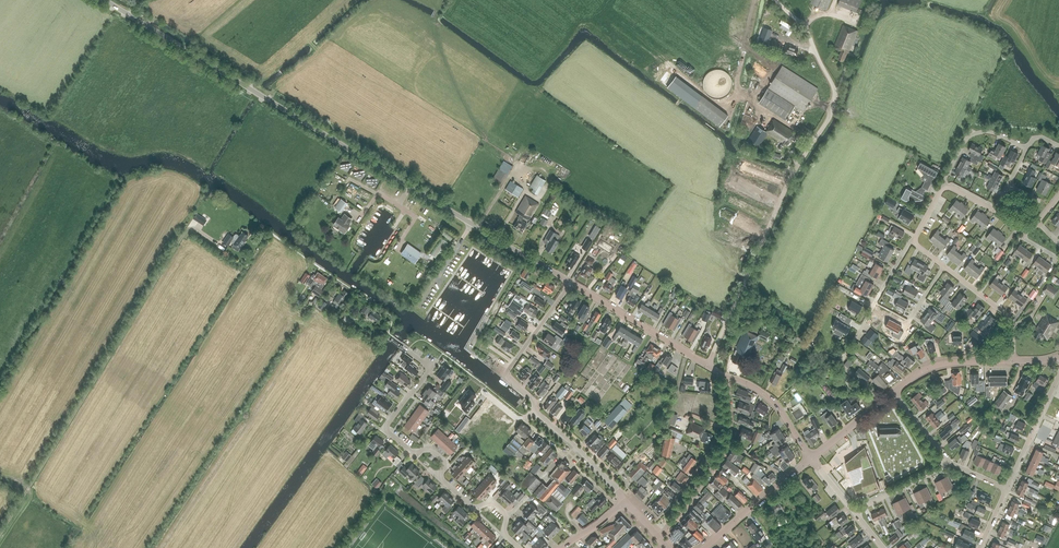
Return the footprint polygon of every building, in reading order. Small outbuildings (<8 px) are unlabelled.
[(831,0),(812,0),(811,4),(827,11),(831,0)] [(860,0),(839,0),(837,4),(856,12),(860,0)] [(780,18),(777,24),(782,26),(785,20),(780,18)] [(850,51),(858,31),(843,25),(834,48),(841,51),(838,59),(843,61),(844,59),(846,59),(849,50),(850,51)] [(766,46),(772,30),(763,27),(758,43),(766,46)] [(796,55),(798,49),(794,47),(786,44),(783,50),(794,54),(796,55)] [(818,88),(794,73),(782,65),(759,100),(787,118),(794,106),(803,111),(818,88)] [(705,94),(696,106),(722,127),(731,115),(705,94)] [(797,136),(794,134),(791,133),(793,131),(774,119),(766,131),(757,125),(746,142),(757,149),(766,134),(767,133),(782,142),(783,142),(781,145),(778,148),(781,150),(785,143),(787,145),(787,144),(789,144),(790,142),(790,140),(791,139),(794,140),(797,136)] [(969,150),(976,154),(974,158),(981,162),(984,156),(979,153),(982,148),(972,143),(969,150)] [(1002,153),(1006,147),(999,144),(995,151),(992,149),(989,155),(995,158),(997,154),(1001,156),(1002,153)] [(1037,155),(1037,156),(1037,157),(1037,158),(1038,159),(1039,159),(1045,163),(1048,157),(1050,153),(1048,151),(1049,148),(1042,145),(1038,153),(1037,154),(1037,155)] [(1014,162),(1018,154),(1011,150),(1008,157),(1005,155),(1000,164),(1004,165),(1005,163),(1007,164),(1009,160),(1014,162)] [(1045,166),(1043,165),(1042,167),(1045,169),(1047,167),(1051,169),(1054,164),(1058,166),(1058,153),(1056,152),(1052,161),(1049,160),(1045,166)] [(972,168),(968,165),(970,162),(977,165),(979,161),(981,162),(974,158),(971,157),(969,161),(962,157),(959,164),(970,170),(970,169),(972,171),(973,169),(972,168)] [(501,187),(513,167),(503,161),(491,181),(499,186),(501,187)] [(928,190),(938,170),(934,168),(934,169),(920,162),(917,168),(918,168),(926,178),(922,187),(928,190)] [(970,170),(959,164),(956,170),(958,171),(957,173),(962,176),(966,178),(970,171),(970,170)] [(1032,176),(1035,171),(1029,168),(1026,174),(1027,174),(1023,182),(1030,186),(1035,178),(1032,176)] [(989,174),(988,175),(1000,182),(1003,176),(995,171),(993,176),(989,174)] [(1045,194),(1051,184),(1044,180),(1047,175),(1042,173),(1038,179),(1041,181),(1037,190),(1045,194)] [(996,188),(1000,182),(988,175),(988,176),(985,174),(984,177),(990,180),(987,187),(993,190),(994,187),(996,188)] [(537,195),(546,180),(536,175),(529,186),(533,188),(531,191),(537,195)] [(518,197),(523,188),(510,181),(505,189),(518,197)] [(908,187),(902,199),(906,201),(907,200),(912,200),(914,203),(916,199),(921,199),(922,200),(924,196),(923,195),(924,192),(920,190),(918,193),(916,191),(908,187)] [(529,220),(539,203),(525,196),(516,212),(520,214),(517,218),(518,218),(513,226),(522,231),(525,226),(526,227),(527,224),(526,224),(527,223),(521,220),(523,217),(529,220)] [(338,204),(336,207),(343,212),(349,203),(340,197),(336,203),(338,204)] [(893,208),(897,201),(889,197),(885,204),(893,208)] [(493,208),(491,213),(499,218),(503,211),(505,213),(510,205),(501,200),(499,204),(497,202),(497,203),(495,202),(492,207),(493,208)] [(957,212),(963,204),(961,202),(960,203),(956,200),(949,210),(951,212),(953,209),(957,212)] [(961,219),(969,209),(965,206),(966,205),(963,204),(957,212),(960,214),(958,217),(961,219)] [(897,211),(898,210),(901,213),(898,219),(899,217),(904,220),(903,222),(908,224),(908,225),(914,215),(915,216),(915,215),(904,209),(903,209),(899,207),(900,207),(899,206),(897,211)] [(551,212),(546,209),(542,215),(547,218),(548,217),(549,217),(551,213),(551,212)] [(978,222),(984,214),(982,212),(981,213),(977,210),(970,220),(973,222),(975,219),(978,222)] [(196,212),(192,218),(203,225),(207,220),(196,212)] [(982,229),(990,220),(986,217),(987,216),(984,214),(978,222),(982,225),(980,227),(982,229)] [(348,225),(352,219),(346,216),(343,221),(338,218),(334,225),(340,230),(340,232),(341,233),(343,232),(344,232),(349,225),(348,225)] [(545,227),(548,221),(543,218),(539,223),(545,227)] [(961,233),(966,227),(962,224),(958,230),(961,233)] [(595,237),(600,228),(595,225),(593,229),(591,234),(595,237)] [(900,239),(904,232),(894,226),(891,225),(888,230),(890,231),(888,234),(893,239),(894,236),(900,239)] [(994,240),(1000,232),(997,230),(997,231),(993,228),(986,238),(988,240),(991,237),(994,240)] [(935,245),(942,237),(938,234),(940,232),(938,229),(930,239),(934,242),(933,243),(935,245)] [(451,241),(454,237),(447,230),(443,234),(451,241)] [(556,240),(559,235),(550,230),(545,237),(550,240),(545,248),(552,252),(559,241),(556,240)] [(240,236),(236,234),(235,234),(234,235),(233,237),(228,234),(223,241),(227,244),(229,241),(241,249),(244,243),(246,240),(245,240),(248,236),(242,232),(240,236)] [(998,247),(1006,238),(1002,235),(1002,234),(1000,232),(994,240),(998,242),(996,245),(998,247)] [(605,233),(600,243),(613,251),(618,242),(605,233)] [(975,245),(980,238),(977,236),(972,241),(974,243),(974,244),(975,245)] [(942,249),(950,239),(947,237),(945,239),(942,237),(935,245),(938,247),(939,246),(942,249)] [(430,254),(437,259),(448,243),(441,238),(430,254)] [(884,246),(882,250),(891,255),(894,250),(888,246),(890,243),(882,238),(878,243),(884,246)] [(581,248),(587,251),(592,242),(587,239),(581,248)] [(408,244),(401,253),(415,263),(421,254),(408,244)] [(952,261),(958,252),(955,249),(957,247),(954,245),(946,255),(950,257),(949,258),(952,261)] [(1020,257),(1026,249),(1020,245),(1012,256),(1014,257),(1016,254),(1020,257)] [(874,252),(865,247),(864,248),(863,251),(866,253),(872,256),(874,252)] [(998,260),(1004,252),(1000,249),(994,257),(998,260)] [(1024,265),(1032,254),(1026,249),(1020,257),(1025,260),(1022,264),(1024,265)] [(888,261),(891,255),(882,250),(880,253),(877,251),(875,254),(879,256),(888,261)] [(571,268),(574,264),(579,255),(573,251),(568,260),(568,261),(566,265),(571,268)] [(959,264),(966,254),(964,252),(962,255),(958,252),(952,261),(954,263),(955,262),(959,264)] [(875,258),(872,256),(866,253),(864,257),(873,262),(875,258)] [(1039,268),(1045,261),(1039,256),(1033,264),(1037,267),(1035,270),(1037,272),(1039,268)] [(586,265),(581,274),(586,277),(588,274),(589,275),(593,269),(589,266),(591,264),(592,264),(594,260),(589,257),(586,261),(587,262),(586,265)] [(917,271),(921,263),(915,259),(911,267),(908,265),(904,272),(911,275),(913,270),(917,271)] [(970,274),(976,266),(973,263),(975,261),(972,259),(964,269),(968,271),(967,272),(970,274)] [(1043,276),(1051,265),(1045,261),(1039,268),(1043,271),(1041,275),(1043,276)] [(875,262),(872,268),(881,273),(884,268),(875,262)] [(924,274),(928,266),(921,263),(917,271),(920,273),(917,279),(923,282),(927,276),(924,274)] [(977,278),(984,268),(982,266),(980,269),(976,266),(970,274),(972,276),(973,275),(977,278)] [(525,278),(530,271),(525,268),(520,275),(525,278)] [(881,273),(872,268),(870,270),(867,268),(865,271),(864,270),(862,273),(869,277),(871,274),(878,278),(881,273)] [(1024,278),(1029,270),(1026,268),(1021,276),(1024,278)] [(305,272),(300,281),(304,283),(309,275),(305,272)] [(611,277),(613,274),(609,272),(605,278),(609,280),(607,283),(607,282),(603,288),(610,292),(616,283),(614,282),(615,280),(611,277)] [(315,287),(322,276),(318,273),(314,278),(312,276),(306,284),(313,288),(315,287)] [(869,278),(862,274),(857,282),(871,290),(874,285),(867,281),(869,278)] [(989,285),(996,290),(1004,279),(1001,283),(997,280),(1000,276),(998,274),(989,285)] [(632,288),(637,278),(633,275),(627,285),(632,288)] [(327,279),(322,276),(315,287),(313,291),(315,293),(319,296),(323,290),(322,291),(321,290),(324,285),(323,285),(327,279)] [(1058,279),(1053,276),(1050,280),(1058,286),(1058,279)] [(540,282),(544,285),(543,287),(543,288),(542,289),(548,293),(549,291),(551,292),(554,286),(547,282),(547,281),(542,278),(540,282)] [(1003,284),(1006,280),(1004,279),(996,290),(1002,295),(1008,287),(1003,284)] [(522,280),(519,284),(530,291),(533,288),(522,280)] [(914,298),(918,291),(911,287),(912,284),(905,280),(902,286),(906,288),(903,293),(914,298)] [(622,285),(619,289),(617,291),(618,292),(616,296),(622,299),(625,293),(627,289),(627,288),(624,286),(626,282),(623,281),(621,284),(622,285)] [(634,284),(631,289),(634,291),(637,293),(640,287),(639,287),(640,284),(636,282),(634,284)] [(871,290),(857,282),(856,285),(854,283),(851,289),(854,291),(860,294),(862,291),(868,295),(871,290)] [(1058,290),(1047,282),(1042,291),(1054,298),(1058,290)] [(944,295),(939,301),(945,306),(946,306),(949,301),(951,299),(948,296),(954,288),(948,283),(940,292),(944,295)] [(1009,297),(1015,302),(1023,291),(1023,290),(1020,294),(1017,291),(1019,287),(1017,286),(1009,297)] [(670,296),(673,298),(678,289),(674,287),(673,290),(670,296)] [(1033,300),(1038,292),(1034,289),(1028,296),(1033,300)] [(345,291),(342,294),(339,292),(334,299),(335,300),(333,302),(336,305),(338,302),(342,305),(348,296),(347,295),(348,294),(345,291)] [(630,297),(627,302),(634,306),(637,301),(639,297),(635,295),(637,293),(634,291),(632,293),(630,297)] [(1022,295),(1025,292),(1023,291),(1015,302),(1021,306),(1027,298),(1022,295)] [(902,296),(895,292),(893,296),(892,297),(898,300),(895,306),(905,311),(909,303),(901,299),(902,296)] [(945,306),(945,307),(947,309),(950,311),(951,310),(954,306),(958,309),(961,305),(962,306),(967,298),(960,293),(955,299),(955,298),(954,299),(955,300),(952,303),(949,301),(946,306),(945,306)] [(538,311),(527,304),(529,302),(516,294),(513,298),(511,297),(505,305),(514,311),(519,305),(524,308),(523,310),(533,317),(538,311)] [(534,301),(541,306),(544,301),(534,294),(531,299),(534,301)] [(576,309),(580,302),(574,298),(572,302),(570,301),(565,312),(570,315),(574,308),(576,309)] [(323,310),(327,303),(322,300),(320,304),(319,303),(317,306),(323,310)] [(648,307),(649,305),(651,302),(648,300),(645,306),(642,304),(638,309),(644,313),(648,307)] [(858,313),(863,305),(852,300),(848,308),(858,313)] [(585,314),(589,307),(584,304),(578,314),(581,316),(579,320),(584,323),(588,316),(585,314)] [(651,309),(648,307),(644,313),(650,316),(654,311),(657,305),(654,304),(651,309)] [(978,317),(984,309),(978,304),(973,310),(970,308),(965,314),(971,318),(973,314),(978,317)] [(379,315),(372,310),(372,311),(369,310),(370,309),(365,305),(361,311),(366,314),(367,312),(370,314),(368,317),(372,320),(373,318),(378,322),(380,318),(378,317),(379,315)] [(657,313),(654,311),(650,316),(656,320),(663,309),(661,307),(657,313)] [(722,312),(715,308),(712,314),(720,318),(722,312)] [(930,308),(925,314),(933,320),(936,316),(942,321),(946,316),(939,311),(937,313),(930,308)] [(516,315),(511,311),(508,309),(506,313),(508,314),(509,313),(515,317),(516,315)] [(691,319),(697,311),(694,309),(689,317),(691,319)] [(596,322),(601,314),(596,311),(589,323),(591,324),(592,323),(594,320),(596,322)] [(669,327),(675,317),(672,315),(673,313),(670,312),(663,324),(669,327)] [(704,313),(702,319),(707,321),(708,321),(710,315),(704,313)] [(344,314),(340,320),(349,326),(353,321),(344,314)] [(931,323),(933,320),(925,314),(921,320),(928,325),(926,328),(932,332),(936,327),(931,323)] [(1058,323),(1058,322),(1046,314),(1036,329),(1038,330),(1034,336),(1039,339),(1041,335),(1048,340),(1050,337),(1058,323)] [(989,328),(995,320),(989,315),(984,322),(982,320),(977,326),(982,330),(985,325),(989,328)] [(674,331),(682,319),(680,318),(679,319),(675,317),(669,327),(674,331)] [(515,320),(518,322),(516,326),(516,327),(518,329),(520,329),(521,327),(524,330),(528,325),(520,320),(516,318),(515,320)] [(605,331),(612,321),(607,318),(600,329),(602,331),(603,330),(605,331)] [(901,325),(888,319),(884,327),(893,331),(891,335),(898,339),(902,331),(899,329),(901,325)] [(846,336),(850,328),(836,320),(832,328),(836,330),(835,333),(842,336),(843,334),(846,336)] [(512,331),(509,328),(510,325),(504,321),(500,327),(506,331),(510,334),(509,335),(513,338),(513,337),(517,340),(520,336),(516,333),(513,330),(512,331)] [(566,329),(568,325),(562,321),(560,324),(556,322),(552,328),(561,334),(565,328),(566,329)] [(688,339),(694,329),(691,327),(692,325),(689,324),(682,336),(688,339)] [(626,329),(621,326),(613,339),(615,341),(617,337),(618,338),(620,334),(622,336),(626,329)] [(623,345),(631,332),(626,329),(622,336),(625,337),(621,344),(623,345)] [(693,343),(701,331),(699,329),(698,331),(694,329),(688,339),(693,343)] [(879,335),(871,329),(866,335),(874,342),(879,335)] [(595,339),(599,332),(595,330),(591,337),(590,339),(594,341),(595,339)] [(766,340),(769,334),(760,330),(758,336),(744,330),(735,350),(731,358),(733,359),(732,362),(737,364),(740,357),(747,361),(758,338),(759,338),(760,337),(766,340)] [(969,335),(979,343),(983,338),(973,330),(969,335)] [(633,342),(637,336),(631,332),(623,345),(626,347),(628,343),(626,341),(628,339),(633,342)] [(556,335),(554,338),(548,333),(542,341),(552,347),(553,348),(554,348),(555,347),(556,347),(558,343),(561,345),(562,344),(568,347),(570,344),(556,335)] [(957,344),(963,344),(962,335),(956,335),(956,333),(953,333),(953,335),(953,344),(954,344),(955,345),(957,345),(957,344)] [(512,346),(505,341),(502,339),(503,338),(500,335),(495,340),(502,345),(501,346),(508,351),(512,346)] [(784,344),(787,338),(781,335),(778,341),(784,344)] [(638,345),(642,339),(637,336),(633,342),(636,344),(634,347),(637,348),(638,345)] [(709,348),(711,343),(710,342),(712,338),(705,336),(703,340),(704,340),(701,348),(706,351),(708,347),(709,348)] [(865,336),(861,341),(867,346),(871,340),(865,336)] [(607,348),(612,341),(607,337),(602,345),(607,348)] [(927,344),(929,352),(936,350),(933,338),(925,340),(926,345),(927,344)] [(551,351),(548,349),(544,346),(543,347),(540,344),(537,348),(541,351),(539,353),(547,359),(550,354),(549,354),(551,351)] [(638,357),(635,362),(644,367),(648,360),(649,358),(656,347),(651,344),(648,348),(646,351),(647,352),(643,358),(639,356),(638,357)] [(924,352),(922,348),(920,344),(916,346),(916,345),(909,349),(912,354),(915,352),(916,355),(917,354),(919,359),(921,357),(922,358),(924,357),(924,356),(925,356),(923,353),(924,352)] [(656,347),(649,358),(651,360),(654,356),(657,358),(659,355),(659,354),(661,350),(656,347)] [(901,359),(902,360),(900,362),(904,365),(905,364),(909,367),(912,363),(914,363),(914,362),(914,361),(915,361),(908,355),(906,358),(901,354),(901,355),(898,353),(899,352),(896,350),(892,354),(896,357),(896,356),(900,359),(901,359)] [(867,356),(871,359),(875,354),(871,351),(867,356)] [(404,353),(400,358),(404,361),(407,363),(404,367),(404,368),(411,373),(411,372),(415,375),(418,370),(416,368),(416,367),(410,363),(413,359),(406,354),(404,353)] [(668,365),(673,358),(668,355),(666,354),(664,358),(663,357),(661,360),(660,360),(657,364),(660,366),(663,362),(668,365)] [(540,363),(531,356),(529,360),(535,364),(533,366),(537,368),(540,363)] [(848,368),(853,362),(848,359),(844,364),(848,368)] [(889,384),(896,378),(893,374),(894,374),(892,371),(891,372),(886,365),(882,362),(879,366),(871,359),(867,364),(878,373),(879,372),(881,374),(882,374),(885,378),(885,379),(889,384)] [(552,368),(554,365),(547,360),(544,364),(555,372),(556,371),(552,368)] [(902,373),(905,368),(897,361),(895,364),(891,361),(888,363),(893,366),(902,373)] [(651,371),(655,365),(650,362),(646,368),(651,371)] [(541,373),(546,367),(541,363),(536,369),(541,373)] [(774,374),(770,382),(772,383),(772,385),(774,386),(776,385),(782,374),(781,374),(782,373),(783,372),(784,372),(788,366),(783,364),(780,370),(777,369),(776,371),(774,372),(773,373),(774,374)] [(444,365),(437,375),(443,380),(443,379),(445,381),(441,387),(446,390),(451,383),(447,380),(450,376),(451,376),(453,372),(453,370),(452,370),(450,370),(444,365)] [(656,374),(660,369),(655,365),(651,371),(656,374)] [(591,378),(582,391),(586,394),(587,391),(591,393),(595,386),(592,385),(594,382),(592,381),(594,378),(595,379),(598,373),(586,366),(582,373),(591,378)] [(524,369),(524,368),(517,376),(522,380),(523,378),(525,380),(530,374),(529,373),(531,371),(531,370),(527,367),(526,367),(524,369)] [(859,367),(855,372),(866,381),(870,377),(859,367)] [(407,386),(410,381),(407,378),(408,377),(400,372),(395,379),(403,384),(403,383),(407,386)] [(952,378),(952,381),(953,380),(953,382),(949,383),(950,389),(958,394),(961,383),(961,380),(962,380),(961,377),(960,377),(960,372),(952,373),(953,377),(952,378)] [(846,382),(850,377),(844,373),(840,377),(846,382)] [(881,390),(888,384),(879,373),(872,379),(881,390)] [(972,382),(975,382),(975,384),(976,384),(976,391),(985,391),(985,380),(979,380),(979,374),(974,374),(974,373),(972,373),(972,374),(971,374),(972,382)] [(1031,378),(1031,377),(1023,373),(1020,379),(1021,379),(1014,391),(1022,396),(1026,388),(1027,389),(1031,382),(1030,381),(1031,378)] [(536,374),(530,381),(531,382),(528,386),(532,389),(535,386),(536,386),(541,381),(538,378),(539,377),(536,374)] [(1039,384),(1044,388),(1049,380),(1045,378),(1041,375),(1036,382),(1035,382),(1033,385),(1037,388),(1039,384)] [(991,384),(1008,384),(1008,376),(989,376),(989,386),(986,386),(986,398),(991,398),(991,384)] [(692,385),(693,378),(684,377),(683,384),(692,385)] [(936,387),(942,382),(938,377),(932,381),(936,387)] [(396,398),(400,392),(395,389),(397,386),(389,380),(385,385),(390,389),(388,392),(396,398)] [(544,381),(539,387),(540,388),(536,393),(540,396),(541,394),(543,395),(548,389),(547,389),(550,386),(544,381)] [(710,393),(711,388),(710,388),(710,383),(705,383),(705,382),(700,381),(699,386),(701,387),(700,391),(710,393)] [(428,386),(424,391),(433,397),(437,401),(439,399),(438,397),(439,395),(441,396),(444,393),(437,387),(434,391),(432,389),(428,386)] [(560,399),(567,390),(563,387),(556,396),(560,399)] [(573,392),(574,390),(571,387),(569,389),(570,389),(564,397),(568,400),(573,392)] [(857,402),(865,396),(861,389),(860,390),(858,387),(855,389),(857,392),(841,404),(849,416),(861,408),(857,402)] [(746,395),(748,392),(738,388),(735,395),(743,399),(743,400),(750,403),(752,397),(746,395)] [(468,389),(459,401),(463,405),(461,408),(467,412),(475,403),(474,403),(472,400),(476,395),(468,389)] [(424,391),(421,396),(424,398),(422,402),(426,405),(431,408),(435,403),(431,400),(433,397),(424,391)] [(1004,391),(995,403),(993,406),(1000,412),(1012,396),(1004,391)] [(799,402),(803,400),(798,392),(794,395),(799,402)] [(912,399),(916,404),(922,400),(920,398),(922,396),(920,392),(912,399)] [(1024,398),(1028,401),(1033,395),(1029,392),(1024,398)] [(372,403),(379,408),(381,405),(387,410),(392,403),(389,401),(390,400),(386,397),(385,398),(382,396),(382,395),(381,396),(377,401),(375,399),(372,403)] [(934,404),(941,398),(939,395),(932,401),(934,404)] [(550,409),(556,401),(550,396),(546,402),(547,403),(544,407),(547,410),(549,408),(550,409)] [(608,416),(604,420),(611,428),(631,406),(632,405),(624,398),(608,416)] [(939,407),(945,402),(942,399),(936,404),(939,407)] [(921,410),(929,404),(926,400),(924,402),(922,400),(916,404),(921,410)] [(555,416),(563,406),(558,402),(550,412),(555,416)] [(753,411),(755,405),(750,403),(749,405),(740,402),(737,409),(746,413),(747,412),(751,414),(753,411)] [(764,415),(768,408),(760,403),(756,409),(764,415)] [(799,403),(794,407),(793,408),(794,409),(799,418),(806,413),(799,403)] [(420,405),(416,410),(425,416),(429,411),(420,405)] [(488,421),(496,411),(490,406),(482,416),(488,421)] [(371,407),(366,413),(376,420),(379,415),(377,414),(378,412),(374,409),(371,407)] [(576,425),(585,414),(584,410),(582,408),(578,409),(573,416),(570,420),(576,425)] [(425,416),(416,410),(412,415),(421,422),(425,416)] [(838,422),(831,413),(830,415),(827,411),(820,416),(826,423),(828,422),(832,426),(838,422)] [(931,422),(943,413),(941,411),(935,416),(932,413),(927,417),(931,422)] [(573,416),(568,412),(561,421),(566,424),(570,420),(573,416)] [(676,425),(680,415),(673,412),(670,422),(676,425)] [(353,429),(351,431),(356,434),(358,432),(360,433),(367,424),(363,421),(366,417),(360,413),(354,420),(357,423),(353,428),(353,429)] [(945,415),(943,413),(931,422),(935,428),(941,423),(938,421),(945,415)] [(1022,430),(1025,424),(1018,420),(1018,421),(1016,420),(1018,417),(1013,414),(1010,420),(1017,423),(1015,427),(1022,430)] [(421,422),(412,415),(408,421),(417,427),(421,422)] [(750,419),(749,419),(746,418),(740,416),(738,421),(747,424),(746,425),(752,428),(754,424),(749,422),(750,419)] [(955,421),(958,419),(956,416),(950,421),(953,423),(949,426),(949,425),(945,428),(946,429),(940,434),(944,439),(950,434),(949,432),(955,427),(954,427),(957,424),(955,421)] [(466,417),(457,429),(456,430),(459,433),(469,419),(466,417)] [(587,427),(592,422),(587,418),(583,423),(584,424),(579,429),(586,436),(591,430),(587,427)] [(819,435),(815,429),(820,427),(816,418),(812,420),(814,425),(814,426),(814,428),(809,431),(808,429),(804,432),(812,444),(816,441),(814,439),(819,435)] [(417,427),(408,421),(404,426),(413,432),(417,427)] [(708,444),(713,435),(704,431),(706,428),(692,422),(687,434),(708,444)] [(516,435),(503,451),(505,452),(511,457),(517,451),(522,444),(520,442),(521,440),(520,438),(521,437),(519,435),(526,427),(522,423),(516,430),(519,432),(516,435)] [(967,430),(970,427),(972,425),(970,423),(960,431),(962,434),(967,430)] [(526,427),(519,435),(521,437),(522,435),(525,438),(531,430),(526,427)] [(672,428),(670,435),(680,439),(683,433),(672,428)] [(750,439),(753,432),(742,428),(740,433),(746,436),(746,438),(750,439)] [(773,440),(782,434),(778,428),(771,433),(769,430),(763,434),(765,437),(766,436),(768,439),(771,436),(773,440)] [(897,436),(901,433),(901,429),(897,428),(878,428),(878,436),(897,436)] [(435,441),(443,433),(438,429),(430,437),(435,441)] [(756,431),(753,438),(757,440),(762,434),(756,431)] [(1017,442),(1019,437),(1012,433),(1011,434),(1008,432),(1006,435),(1010,437),(1009,439),(1017,442)] [(440,446),(447,438),(443,433),(435,441),(440,446)] [(410,437),(417,442),(419,439),(412,434),(410,437)] [(604,443),(601,439),(602,438),(602,437),(600,435),(599,435),(598,437),(595,434),(586,444),(593,451),(595,453),(604,443)] [(785,439),(782,434),(773,440),(775,443),(772,445),(773,447),(769,450),(771,453),(778,448),(776,445),(785,439)] [(956,438),(948,444),(952,449),(956,446),(956,448),(961,444),(967,438),(964,434),(960,437),(960,436),(957,439),(956,438)] [(381,444),(383,441),(375,435),(371,441),(368,445),(374,449),(372,452),(377,456),(384,446),(381,444)] [(667,436),(663,451),(662,455),(670,457),(672,451),(675,438),(667,436)] [(513,459),(511,462),(512,463),(515,460),(514,459),(517,456),(519,458),(525,451),(529,446),(530,447),(531,446),(532,445),(533,446),(534,445),(538,448),(539,446),(543,441),(538,437),(534,442),(528,437),(524,442),(522,444),(517,451),(511,457),(513,459)] [(445,450),(452,442),(447,438),(440,446),(445,450)] [(613,438),(606,446),(609,449),(617,441),(613,438)] [(972,442),(967,440),(962,446),(964,447),(964,448),(960,456),(966,459),(969,451),(967,450),(969,446),(970,447),(972,442)] [(535,451),(534,452),(537,455),(540,451),(540,450),(541,451),(544,453),(546,451),(550,446),(543,441),(539,446),(538,448),(535,451)] [(450,455),(457,447),(452,442),(445,450),(450,455)] [(617,442),(614,445),(617,448),(615,450),(607,459),(611,463),(612,462),(618,468),(623,462),(621,460),(626,454),(622,450),(618,447),(620,445),(617,442)] [(1006,445),(1005,445),(1001,443),(1000,445),(998,450),(1002,452),(1006,454),(1006,453),(1011,455),(1013,451),(1014,449),(1006,445)] [(399,452),(390,444),(381,454),(386,458),(389,455),(393,458),(395,460),(393,462),(396,465),(401,460),(398,457),(396,455),(399,452)] [(601,458),(608,451),(609,449),(606,446),(605,446),(601,451),(597,454),(601,458)] [(782,457),(791,451),(787,446),(780,450),(778,448),(771,453),(770,454),(772,456),(776,454),(777,456),(780,454),(782,457)] [(554,453),(556,451),(551,447),(548,451),(546,453),(545,453),(539,460),(545,465),(552,458),(554,459),(557,455),(554,453)] [(880,488),(865,447),(845,462),(858,496),(880,488)] [(1035,451),(1034,455),(1048,461),(1049,459),(1042,456),(1043,452),(1036,449),(1035,451)] [(745,457),(735,451),(733,450),(732,451),(728,458),(733,461),(734,459),(741,463),(745,457)] [(347,461),(352,455),(346,451),(341,457),(347,461)] [(794,456),(791,451),(782,457),(784,460),(781,462),(780,467),(783,470),(784,471),(790,465),(789,465),(786,462),(794,456)] [(982,466),(986,459),(980,456),(982,453),(979,452),(978,455),(974,463),(982,466)] [(686,458),(684,456),(682,459),(692,466),(697,460),(692,457),(693,456),(690,453),(686,458)] [(462,456),(461,458),(470,466),(474,462),(467,455),(464,458),(462,456)] [(1048,461),(1034,455),(1031,460),(1038,464),(1040,460),(1047,463),(1048,461)] [(470,466),(461,458),(459,459),(461,461),(459,464),(466,471),(470,466)] [(991,470),(996,459),(994,458),(992,462),(986,459),(982,466),(991,470)] [(692,466),(682,459),(680,462),(685,466),(683,469),(687,473),(692,466)] [(726,476),(728,477),(731,474),(737,478),(737,477),(736,477),(741,470),(727,459),(722,466),(723,467),(720,470),(726,475),(726,476)] [(996,459),(991,470),(999,474),(1003,467),(1003,466),(1004,463),(1002,462),(1000,465),(994,463),(996,459)] [(559,483),(561,482),(570,471),(566,467),(569,464),(565,460),(563,462),(562,461),(550,475),(554,479),(546,487),(541,483),(541,482),(534,476),(530,472),(519,485),(530,494),(531,495),(533,492),(544,502),(560,484),(559,483)] [(1036,469),(1038,464),(1031,460),(1029,466),(1036,469)] [(531,464),(527,461),(523,466),(527,469),(531,464)] [(650,469),(655,464),(651,461),(646,467),(640,462),(628,475),(635,481),(648,467),(650,469)] [(758,469),(760,465),(755,462),(750,470),(756,473),(758,469)] [(537,463),(532,471),(537,473),(541,465),(537,463)] [(408,472),(411,475),(410,475),(410,476),(409,477),(409,478),(411,480),(412,480),(413,479),(413,478),(414,478),(417,474),(417,475),(420,472),(414,467),(414,466),(411,464),(407,469),(404,466),(399,471),(404,477),(408,472)] [(466,471),(459,464),(456,467),(454,465),(453,466),(462,475),(466,471)] [(363,465),(357,472),(361,476),(367,468),(363,465)] [(462,475),(453,466),(451,468),(453,470),(451,473),(458,479),(462,475)] [(1033,475),(1035,471),(1036,469),(1029,466),(1026,472),(1033,475)] [(660,476),(665,471),(662,468),(657,474),(660,476)] [(571,484),(579,474),(573,469),(565,479),(571,484)] [(767,477),(765,475),(762,471),(761,472),(758,469),(756,473),(758,475),(769,484),(776,478),(772,473),(767,477)] [(764,481),(758,475),(755,472),(750,470),(743,480),(756,495),(763,489),(760,485),(764,481)] [(683,485),(689,477),(682,472),(676,478),(678,480),(677,480),(683,485)] [(723,484),(728,479),(720,472),(715,477),(723,484)] [(496,482),(489,475),(485,480),(494,488),(495,487),(493,485),(496,482)] [(436,486),(428,479),(426,481),(424,479),(421,476),(414,483),(418,486),(421,483),(423,484),(422,484),(431,492),(436,486)] [(502,485),(507,480),(504,477),(503,478),(501,476),(499,479),(501,481),(499,482),(502,485)] [(640,500),(646,493),(647,491),(643,487),(645,485),(645,484),(644,484),(647,481),(648,482),(642,476),(637,481),(639,484),(638,485),(640,487),(638,489),(634,493),(640,500)] [(818,487),(812,479),(810,480),(808,476),(802,480),(806,485),(805,485),(807,487),(808,487),(810,486),(814,490),(818,487)] [(948,477),(942,480),(947,490),(951,488),(953,492),(958,490),(955,483),(952,484),(948,477)] [(722,501),(730,493),(722,486),(722,485),(715,478),(710,483),(717,490),(714,494),(722,501)] [(377,488),(382,482),(379,480),(373,486),(377,488)] [(494,488),(485,480),(481,484),(488,491),(490,488),(492,490),(494,488)] [(584,487),(586,489),(585,490),(585,492),(586,493),(588,492),(589,491),(589,492),(594,487),(586,480),(582,485),(580,483),(571,492),(576,495),(584,487)] [(659,480),(656,484),(655,483),(652,486),(656,490),(662,483),(659,480)] [(942,480),(935,483),(941,493),(943,497),(945,496),(943,492),(947,490),(942,480)] [(1022,480),(1019,486),(1033,493),(1034,493),(1037,494),(1038,492),(1035,490),(1027,487),(1029,483),(1022,480)] [(677,491),(681,487),(674,481),(672,483),(670,481),(668,484),(677,491)] [(567,488),(561,482),(559,483),(560,484),(544,502),(555,512),(562,503),(561,502),(571,490),(568,487),(567,488)] [(500,497),(504,501),(511,493),(509,491),(511,488),(509,486),(510,485),(508,483),(504,487),(506,490),(500,497)] [(488,491),(481,484),(477,488),(486,497),(487,495),(485,493),(488,491)] [(672,500),(676,495),(667,487),(664,490),(660,485),(657,488),(661,492),(662,491),(671,500),(672,500)] [(1019,486),(1017,493),(1023,496),(1025,492),(1032,495),(1033,493),(1019,486)] [(932,498),(927,487),(920,491),(924,499),(925,499),(926,501),(930,499),(932,503),(934,502),(932,498)] [(486,497),(477,488),(473,493),(480,499),(482,497),(484,498),(486,497)] [(743,503),(748,498),(739,490),(735,495),(743,503)] [(442,502),(442,503),(449,495),(444,491),(438,498),(440,501),(438,504),(437,503),(434,506),(437,508),(442,502)] [(708,491),(699,501),(702,504),(705,502),(706,501),(711,495),(708,491)] [(924,499),(920,491),(914,493),(919,504),(921,508),(924,507),(922,503),(926,501),(925,499),(924,499)] [(980,494),(978,499),(981,500),(989,504),(991,498),(987,496),(988,494),(981,491),(980,494)] [(518,500),(523,494),(521,492),(518,495),(516,493),(513,495),(511,493),(504,501),(509,505),(515,498),(518,500)] [(433,503),(438,497),(436,494),(430,500),(433,503)] [(664,509),(671,502),(664,494),(657,502),(656,501),(651,506),(659,513),(664,508),(664,509)] [(736,508),(741,503),(732,494),(727,499),(736,508)] [(817,502),(821,499),(817,494),(812,497),(817,502)] [(453,499),(449,495),(442,503),(445,505),(442,508),(444,509),(443,510),(446,513),(451,507),(448,505),(453,499)] [(603,504),(607,501),(606,500),(605,498),(604,498),(602,496),(598,500),(597,499),(596,501),(593,498),(587,504),(590,507),(589,508),(593,511),(598,505),(600,507),(601,507),(602,507),(603,506),(603,504)] [(911,508),(906,498),(899,501),(905,511),(909,509),(911,513),(913,512),(911,508)] [(973,499),(971,503),(969,502),(967,506),(972,509),(973,508),(977,510),(976,512),(983,516),(986,510),(978,506),(980,503),(973,499)] [(699,512),(704,507),(698,501),(694,506),(699,512)] [(784,525),(778,517),(777,515),(779,512),(781,514),(784,512),(781,507),(777,501),(767,508),(773,517),(772,517),(780,528),(784,525)] [(905,511),(899,501),(893,504),(898,515),(898,514),(900,518),(902,517),(900,513),(905,511)] [(1013,501),(1010,507),(1024,513),(1025,512),(1025,511),(1018,508),(1019,504),(1013,501)] [(531,504),(527,508),(535,515),(537,513),(539,515),(541,513),(543,514),(546,510),(539,504),(537,506),(538,510),(531,504)] [(723,505),(722,506),(720,504),(714,510),(712,513),(711,513),(713,516),(714,515),(714,514),(722,522),(725,518),(726,519),(728,516),(731,513),(723,505)] [(579,505),(571,514),(576,518),(584,509),(579,505)] [(831,518),(840,511),(835,505),(826,512),(831,518)] [(465,521),(462,518),(466,513),(458,506),(453,512),(451,515),(455,520),(455,521),(460,526),(465,521)] [(1024,513),(1010,507),(1007,513),(1014,516),(1015,513),(1023,516),(1024,513)] [(532,518),(535,515),(527,508),(522,513),(530,519),(527,522),(528,522),(534,528),(536,525),(533,522),(535,520),(532,518)] [(703,516),(701,514),(694,508),(689,513),(698,521),(702,517),(703,518),(703,519),(705,521),(708,518),(705,515),(703,516)] [(884,508),(877,511),(884,525),(885,528),(886,528),(889,533),(890,533),(888,529),(887,529),(885,525),(887,524),(883,517),(887,515),(884,508)] [(816,521),(825,514),(823,511),(814,518),(816,521)] [(878,519),(882,526),(884,525),(877,511),(871,514),(874,521),(878,519)] [(974,516),(965,511),(963,516),(971,520),(969,524),(977,528),(980,521),(973,518),(974,516)] [(708,518),(710,520),(706,523),(711,528),(712,527),(716,531),(721,525),(713,517),(711,515),(707,512),(705,514),(705,515),(708,518)] [(550,523),(548,526),(555,533),(560,528),(553,522),(555,519),(550,514),(547,517),(549,519),(547,521),(550,523)] [(576,519),(583,525),(588,520),(582,514),(576,519)] [(693,530),(698,525),(694,521),(695,520),(688,514),(680,522),(687,528),(689,526),(693,530)] [(632,526),(621,515),(615,522),(616,523),(615,524),(610,525),(599,530),(602,536),(608,533),(613,539),(606,546),(604,544),(599,547),(600,547),(610,547),(632,526)] [(841,526),(848,520),(843,515),(838,520),(836,517),(831,521),(835,526),(839,523),(841,526)] [(472,533),(481,523),(476,519),(470,525),(473,528),(470,531),(472,533)] [(534,528),(528,522),(525,525),(520,519),(516,524),(523,530),(525,528),(528,530),(530,529),(531,530),(534,528)] [(1003,521),(1000,528),(1014,534),(1015,531),(1008,528),(1010,524),(1003,521)] [(752,522),(747,526),(753,532),(752,533),(757,540),(763,534),(758,528),(757,528),(752,522)] [(480,534),(486,528),(481,523),(472,533),(477,538),(480,534)] [(959,527),(958,529),(961,530),(962,531),(961,535),(962,536),(972,540),(975,533),(968,530),(969,527),(961,523),(959,527)] [(523,530),(516,524),(511,528),(519,535),(520,533),(524,536),(521,539),(524,542),(529,536),(523,530)] [(909,534),(914,530),(909,524),(905,528),(909,534)] [(849,535),(855,530),(851,525),(845,530),(843,527),(836,533),(840,538),(847,533),(849,535)] [(538,526),(536,528),(538,531),(542,534),(544,531),(542,529),(540,528),(538,526)] [(555,533),(548,526),(545,529),(542,526),(540,528),(542,529),(544,531),(551,538),(555,533)] [(679,541),(688,531),(683,527),(682,528),(679,526),(678,526),(671,532),(671,534),(672,535),(670,538),(675,543),(678,540),(679,541)] [(482,542),(491,532),(486,528),(480,534),(483,537),(480,540),(482,542)] [(954,535),(946,530),(944,530),(941,528),(939,532),(944,535),(945,534),(952,538),(954,535)] [(1014,534),(1000,528),(997,534),(1004,537),(1005,533),(1013,537),(1014,534)] [(701,541),(703,538),(702,537),(703,536),(696,529),(692,533),(698,538),(701,541)] [(920,535),(918,532),(916,529),(908,536),(910,539),(914,536),(916,538),(920,535)] [(643,536),(637,530),(631,536),(628,532),(612,547),(626,547),(633,541),(636,543),(643,536)] [(536,542),(542,547),(545,547),(548,544),(541,538),(544,536),(542,534),(538,531),(536,533),(537,535),(535,537),(538,539),(536,542)] [(679,541),(684,547),(689,547),(700,541),(688,531),(679,541)] [(894,531),(890,533),(892,536),(889,539),(893,543),(903,535),(899,531),(896,534),(894,531)] [(490,543),(496,537),(491,532),(482,542),(484,544),(487,541),(490,543)] [(851,537),(847,540),(853,547),(863,540),(859,535),(853,539),(851,537)] [(585,542),(590,547),(598,539),(594,536),(591,537),(585,542)] [(929,540),(927,537),(920,543),(916,546),(917,547),(924,547),(922,546),(929,540)] [(637,547),(638,547),(640,547),(641,546),(643,547),(648,547),(651,545),(643,538),(635,545),(637,547)] [(970,545),(962,542),(963,540),(958,538),(954,547),(957,547),(968,547),(970,545)] [(769,539),(764,542),(765,545),(763,546),(764,547),(768,547),(773,545),(769,539)]
